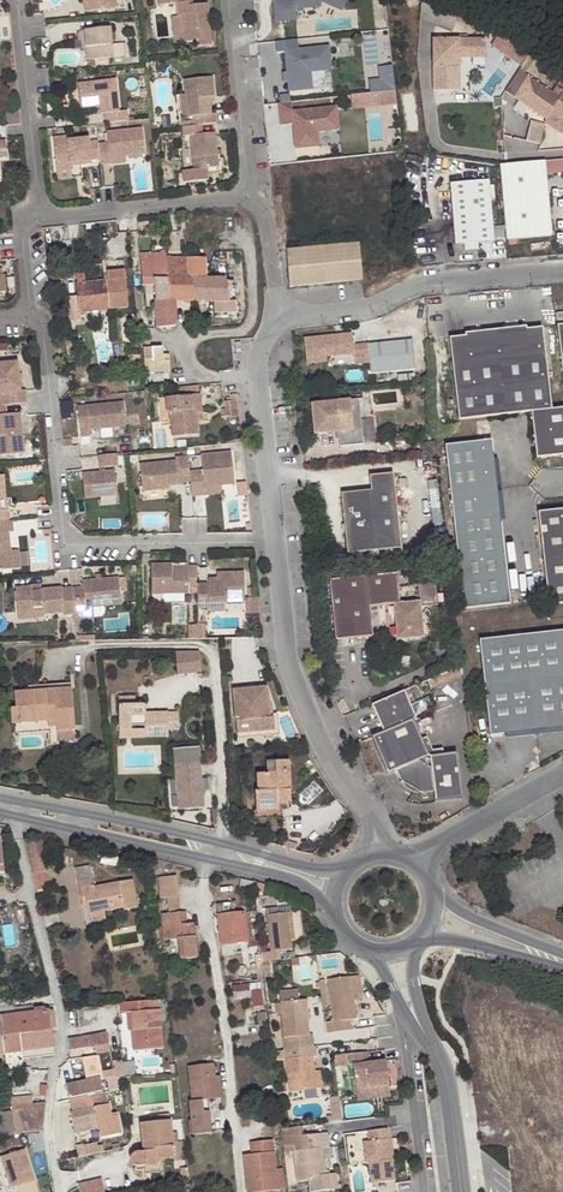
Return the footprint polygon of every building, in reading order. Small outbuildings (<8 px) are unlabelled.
[(87,2),(84,2),(85,12),(118,9),(117,0),(87,0),(87,2)] [(187,0),(182,1),(182,0),(157,0),(158,5),(176,3),(177,16),(181,16),(184,42),(197,40),(198,46),(212,44),(207,2),(192,4),(187,5),(187,0)] [(275,21),(296,19),(294,8),(321,6),(320,0),(290,0),(273,2),(275,21)] [(341,10),(345,0),(320,0),(341,10)] [(437,24),(443,9),(422,1),(421,19),(437,25),(437,24)] [(437,24),(448,28),(453,13),(449,12),(443,9),(437,24)] [(81,31),(82,41),(86,40),(87,48),(88,60),(114,58),(112,43),(111,28),(81,31)] [(490,44),(521,65),(529,51),(525,48),(522,52),(516,47),(518,44),(503,33),(500,32),(490,28),(487,32),(495,37),(490,44)] [(486,37),(433,38),(433,91),(460,90),(460,57),(487,57),(486,37)] [(285,52),(289,91),(310,89),(309,71),(329,69),(327,47),(297,50),(296,39),(275,41),(276,53),(285,52)] [(123,42),(112,43),(114,58),(125,56),(123,42)] [(73,48),(56,47),(56,63),(73,63),(73,48)] [(548,111),(557,97),(523,74),(535,55),(531,52),(529,51),(521,65),(503,91),(544,118),(548,111)] [(380,80),(369,81),(370,93),(395,91),(392,66),(378,67),(380,80)] [(201,125),(216,123),(215,112),(210,113),(209,103),(209,96),(213,96),(214,96),(212,76),(183,79),(185,93),(187,115),(187,117),(192,116),(193,125),(201,125)] [(107,123),(128,120),(127,110),(119,111),(115,80),(79,84),(81,104),(105,102),(106,114),(107,123)] [(562,90),(557,97),(548,111),(562,121),(562,91),(562,90)] [(100,114),(106,114),(105,102),(81,104),(82,109),(100,107),(100,114)] [(316,132),(338,130),(335,107),(291,112),(289,102),(278,103),(281,126),(292,124),(295,149),(318,147),(316,132)] [(526,139),(541,143),(547,124),(531,119),(526,139)] [(99,158),(100,164),(111,163),(110,156),(124,154),(145,152),(142,125),(105,129),(107,142),(97,143),(99,158)] [(193,125),(181,127),(182,136),(190,136),(194,169),(219,166),(215,132),(202,134),(201,125),(193,125)] [(67,136),(53,137),(53,145),(68,144),(68,140),(67,136)] [(97,143),(97,141),(89,142),(89,137),(68,140),(68,144),(53,145),(56,170),(71,169),(71,163),(81,161),(81,164),(91,163),(91,159),(99,158),(97,143)] [(8,158),(6,143),(0,144),(0,159),(8,158)] [(110,156),(111,163),(125,161),(124,154),(110,156)] [(562,171),(561,159),(498,165),(504,239),(550,235),(544,173),(562,171)] [(81,164),(81,161),(71,163),(71,169),(56,170),(57,175),(82,172),(81,164)] [(454,245),(463,244),(465,244),(465,240),(473,239),(473,243),(475,243),(492,241),(488,201),(487,185),(487,180),(448,184),(454,245)] [(465,244),(463,244),(463,251),(476,250),(475,243),(473,243),(473,239),(465,240),(465,244)] [(357,242),(286,250),(290,287),(362,279),(357,242)] [(189,281),(189,258),(167,259),(167,256),(166,252),(140,254),(141,259),(143,286),(154,285),(156,328),(175,326),(175,301),(196,301),(194,280),(189,281)] [(204,258),(189,258),(189,281),(194,280),(205,280),(204,258)] [(78,296),(66,297),(68,321),(80,320),(79,312),(128,307),(124,271),(106,273),(106,281),(85,283),(84,274),(75,275),(78,296)] [(194,280),(196,301),(213,302),(214,313),(237,312),(233,279),(205,280),(194,280)] [(562,394),(562,311),(555,312),(562,394)] [(531,411),(549,408),(541,328),(524,329),(524,326),(495,330),(504,413),(528,411),(531,411)] [(456,420),(504,413),(495,330),(464,333),(464,335),(447,338),(456,420)] [(351,333),(303,338),(306,364),(327,361),(326,356),(354,353),(351,333)] [(410,338),(367,343),(370,373),(414,368),(410,338)] [(162,348),(144,348),(145,367),(162,367),(162,360),(169,361),(168,354),(162,355),(162,348)] [(26,403),(24,391),(19,391),(16,362),(0,364),(0,396),(1,406),(5,405),(26,403)] [(158,399),(161,418),(170,417),(170,422),(172,439),(197,437),(195,422),(193,423),(191,415),(194,415),(201,415),(199,395),(158,399)] [(357,399),(311,404),(314,435),(337,432),(338,447),(363,443),(357,399)] [(122,402),(77,407),(80,437),(89,437),(89,430),(125,427),(122,402)] [(0,406),(0,457),(22,454),(20,434),(17,434),(15,414),(6,415),(5,405),(1,406),(0,406)] [(531,411),(534,456),(562,453),(562,406),(549,408),(531,411)] [(444,445),(450,496),(497,490),(491,440),(444,445)] [(189,483),(190,496),(205,495),(204,488),(220,486),(234,485),(231,453),(201,456),(202,472),(189,473),(189,483)] [(116,454),(98,456),(99,468),(117,466),(116,454)] [(189,473),(187,456),(175,457),(175,460),(139,463),(142,491),(162,490),(162,486),(168,486),(178,486),(177,483),(189,483),(189,473)] [(113,471),(81,475),(83,499),(116,496),(113,471)] [(371,490),(341,494),(348,554),(401,548),(393,473),(370,476),(371,490)] [(221,494),(220,486),(204,488),(205,495),(221,494)] [(497,490),(450,496),(463,609),(510,603),(497,490)] [(537,511),(542,558),(562,556),(562,508),(537,511)] [(11,569),(10,557),(7,533),(11,532),(10,521),(6,522),(0,522),(0,570),(11,569)] [(10,557),(11,569),(19,568),(18,556),(10,557)] [(542,558),(547,604),(562,602),(562,556),(542,558)] [(197,589),(196,585),(196,567),(187,567),(187,572),(171,573),(171,567),(171,564),(150,564),(150,594),(187,594),(187,589),(197,589)] [(216,579),(213,579),(215,597),(215,603),(243,603),(243,573),(222,573),(223,579),(216,579)] [(395,573),(330,580),(335,641),(372,637),(368,607),(393,605),(396,641),(423,638),(419,607),(437,605),(435,582),(416,585),(418,602),(398,604),(395,573)] [(82,589),(71,590),(73,609),(119,604),(116,578),(81,581),(82,589)] [(215,597),(213,579),(207,579),(207,584),(196,585),(197,589),(197,609),(209,608),(209,603),(215,603),(215,597)] [(73,609),(71,590),(60,591),(60,587),(40,589),(40,590),(30,591),(30,586),(13,588),(16,613),(31,611),(31,618),(42,617),(42,614),(62,612),(62,615),(73,614),(73,609)] [(17,619),(31,618),(31,611),(16,613),(17,619)] [(478,640),(484,688),(530,682),(562,677),(562,630),(478,640)] [(192,672),(190,651),(174,651),(175,673),(192,672)] [(192,672),(200,672),(198,651),(190,651),(192,672)] [(461,666),(442,674),(445,681),(461,674),(461,666)] [(442,674),(426,680),(429,688),(445,681),(442,674)] [(535,730),(562,727),(562,677),(530,682),(535,730)] [(28,685),(28,692),(70,689),(70,682),(28,685)] [(489,736),(535,730),(530,682),(484,688),(489,736)] [(263,719),(261,687),(232,690),(235,734),(273,730),(272,718),(263,719)] [(265,687),(261,687),(263,719),(272,718),(273,730),(235,734),(236,740),(278,736),(276,713),(267,714),(265,687)] [(70,689),(28,692),(13,693),(15,707),(18,707),(20,723),(16,723),(16,733),(73,729),(70,689)] [(370,705),(382,731),(412,718),(414,717),(403,691),(370,705)] [(134,704),(134,697),(118,697),(118,705),(134,704)] [(134,704),(118,705),(119,732),(134,732),(134,728),(145,728),(145,737),(168,736),(167,730),(177,730),(177,712),(145,713),(145,704),(134,704)] [(18,707),(15,707),(11,708),(12,733),(16,733),(16,723),(20,723),(18,707)] [(382,731),(371,736),(386,773),(395,769),(400,781),(419,792),(431,791),(432,800),(460,797),(455,752),(428,755),(412,718),(382,731)] [(134,732),(119,732),(119,738),(145,737),(145,728),(134,728),(134,732)] [(177,809),(203,807),(198,748),(173,750),(177,809)] [(288,760),(274,761),(275,773),(266,773),(256,774),(257,791),(255,790),(255,811),(268,811),(268,802),(281,801),(290,801),(288,760)] [(275,773),(274,761),(265,761),(266,773),(275,773)] [(282,818),(281,801),(268,802),(268,811),(255,811),(253,812),(253,818),(282,818)] [(39,839),(25,842),(27,851),(41,848),(39,839)] [(41,848),(27,851),(30,863),(33,874),(46,871),(41,848)] [(157,861),(150,859),(152,870),(159,870),(158,861),(157,861)] [(74,868),(81,900),(85,899),(86,905),(88,915),(104,911),(123,907),(119,882),(94,887),(89,865),(74,868)] [(37,891),(45,889),(50,888),(46,871),(33,874),(36,890),(37,891)] [(177,897),(176,876),(158,878),(159,899),(166,898),(177,897)] [(166,898),(168,914),(179,913),(177,897),(166,898)] [(230,902),(216,904),(222,955),(233,954),(231,943),(247,942),(244,912),(231,913),(230,902)] [(106,919),(104,911),(88,915),(90,922),(106,919)] [(178,939),(180,959),(196,957),(193,923),(186,924),(181,924),(180,912),(179,913),(168,914),(161,914),(164,940),(178,939)] [(262,963),(280,960),(279,951),(292,950),(290,939),(288,914),(266,917),(270,953),(261,953),(262,963)] [(158,930),(152,930),(154,949),(160,948),(158,930)] [(256,964),(250,965),(250,975),(263,973),(262,964),(256,964)] [(359,977),(350,978),(353,1002),(362,1001),(359,977)] [(350,978),(327,980),(332,1019),(329,1019),(330,1022),(324,1023),(325,1034),(351,1031),(350,1020),(354,1019),(353,1002),(350,978)] [(262,981),(232,984),(233,999),(251,998),(252,1006),(264,1005),(262,981)] [(319,981),(322,1008),(327,1007),(324,981),(319,981)] [(297,991),(279,993),(280,1003),(298,1001),(297,991)] [(286,1038),(288,1050),(313,1047),(311,1035),(310,1035),(306,1000),(298,1001),(280,1003),(279,1003),(283,1038),(286,1038)] [(147,1011),(147,1001),(121,1003),(121,1013),(127,1013),(131,1012),(132,1030),(134,1051),(163,1048),(160,1010),(147,1011)] [(31,1006),(0,1011),(0,1017),(0,1018),(32,1013),(32,1009),(31,1006)] [(32,1013),(0,1018),(2,1034),(19,1032),(50,1029),(49,1017),(54,1016),(53,1010),(43,1011),(43,1007),(34,1008),(35,1013),(32,1013)] [(54,1055),(50,1029),(19,1032),(21,1052),(44,1048),(45,1056),(54,1055)] [(4,1053),(5,1062),(22,1061),(22,1059),(21,1052),(19,1032),(2,1034),(4,1053)] [(106,1033),(69,1039),(70,1047),(70,1050),(83,1049),(95,1047),(96,1053),(109,1050),(106,1033)] [(85,1056),(96,1053),(95,1047),(83,1049),(85,1056)] [(316,1056),(315,1047),(313,1047),(288,1050),(284,1051),(285,1059),(289,1092),(316,1088),(312,1056),(316,1056)] [(275,1052),(272,1052),(273,1061),(285,1059),(284,1051),(275,1052)] [(367,1052),(349,1055),(350,1065),(354,1065),(357,1088),(389,1085),(386,1060),(368,1062),(367,1052)] [(109,1054),(98,1056),(100,1064),(101,1064),(105,1077),(113,1075),(109,1054)] [(84,1069),(100,1065),(100,1064),(98,1056),(98,1055),(83,1058),(84,1069)] [(189,1101),(192,1135),(211,1133),(209,1111),(202,1112),(201,1100),(208,1099),(217,1098),(215,1076),(214,1064),(188,1066),(192,1101),(189,1101)] [(100,1078),(66,1085),(69,1098),(103,1091),(100,1078)] [(358,1099),(390,1095),(389,1085),(357,1088),(358,1099)] [(28,1094),(9,1096),(11,1107),(30,1105),(28,1094)] [(73,1126),(91,1122),(98,1121),(99,1129),(101,1138),(121,1133),(117,1115),(111,1117),(108,1105),(94,1108),(92,1097),(70,1101),(73,1113),(71,1113),(73,1126)] [(327,1116),(329,1123),(342,1122),(339,1097),(335,1098),(331,1098),(334,1116),(327,1116)] [(278,1099),(269,1100),(271,1110),(279,1108),(278,1099)] [(44,1108),(11,1110),(11,1112),(14,1134),(42,1134),(43,1121),(44,1108)] [(2,1113),(4,1137),(14,1134),(11,1112),(2,1113)] [(158,1122),(150,1123),(144,1123),(146,1141),(142,1141),(143,1152),(139,1152),(136,1153),(134,1153),(132,1154),(131,1156),(131,1158),(131,1160),(131,1162),(133,1163),(134,1165),(136,1165),(145,1164),(156,1163),(156,1159),(162,1159),(173,1158),(174,1161),(184,1160),(182,1142),(171,1143),(168,1114),(158,1115),(158,1122)] [(149,1115),(150,1123),(158,1122),(158,1115),(149,1115)] [(98,1121),(91,1122),(92,1130),(99,1129),(98,1121)] [(301,1127),(282,1129),(284,1147),(293,1146),(297,1182),(309,1181),(310,1191),(334,1189),(332,1174),(326,1175),(325,1169),(324,1159),(321,1159),(320,1148),(329,1147),(327,1133),(302,1136),(301,1127)] [(391,1139),(390,1129),(367,1132),(369,1142),(363,1142),(365,1163),(369,1163),(371,1183),(394,1181),(392,1160),(388,1161),(385,1140),(391,1139)] [(388,1161),(392,1160),(393,1160),(391,1139),(385,1140),(388,1161)] [(77,1146),(79,1155),(100,1150),(98,1141),(77,1146)] [(275,1170),(272,1141),(251,1143),(253,1155),(244,1156),(247,1191),(260,1191),(263,1191),(278,1190),(275,1170)] [(18,1185),(25,1182),(35,1180),(25,1149),(0,1157),(0,1159),(9,1188),(18,1185)] [(163,1172),(162,1159),(156,1159),(156,1163),(145,1164),(145,1174),(163,1172)] [(282,1169),(275,1170),(278,1190),(284,1189),(282,1169)]
